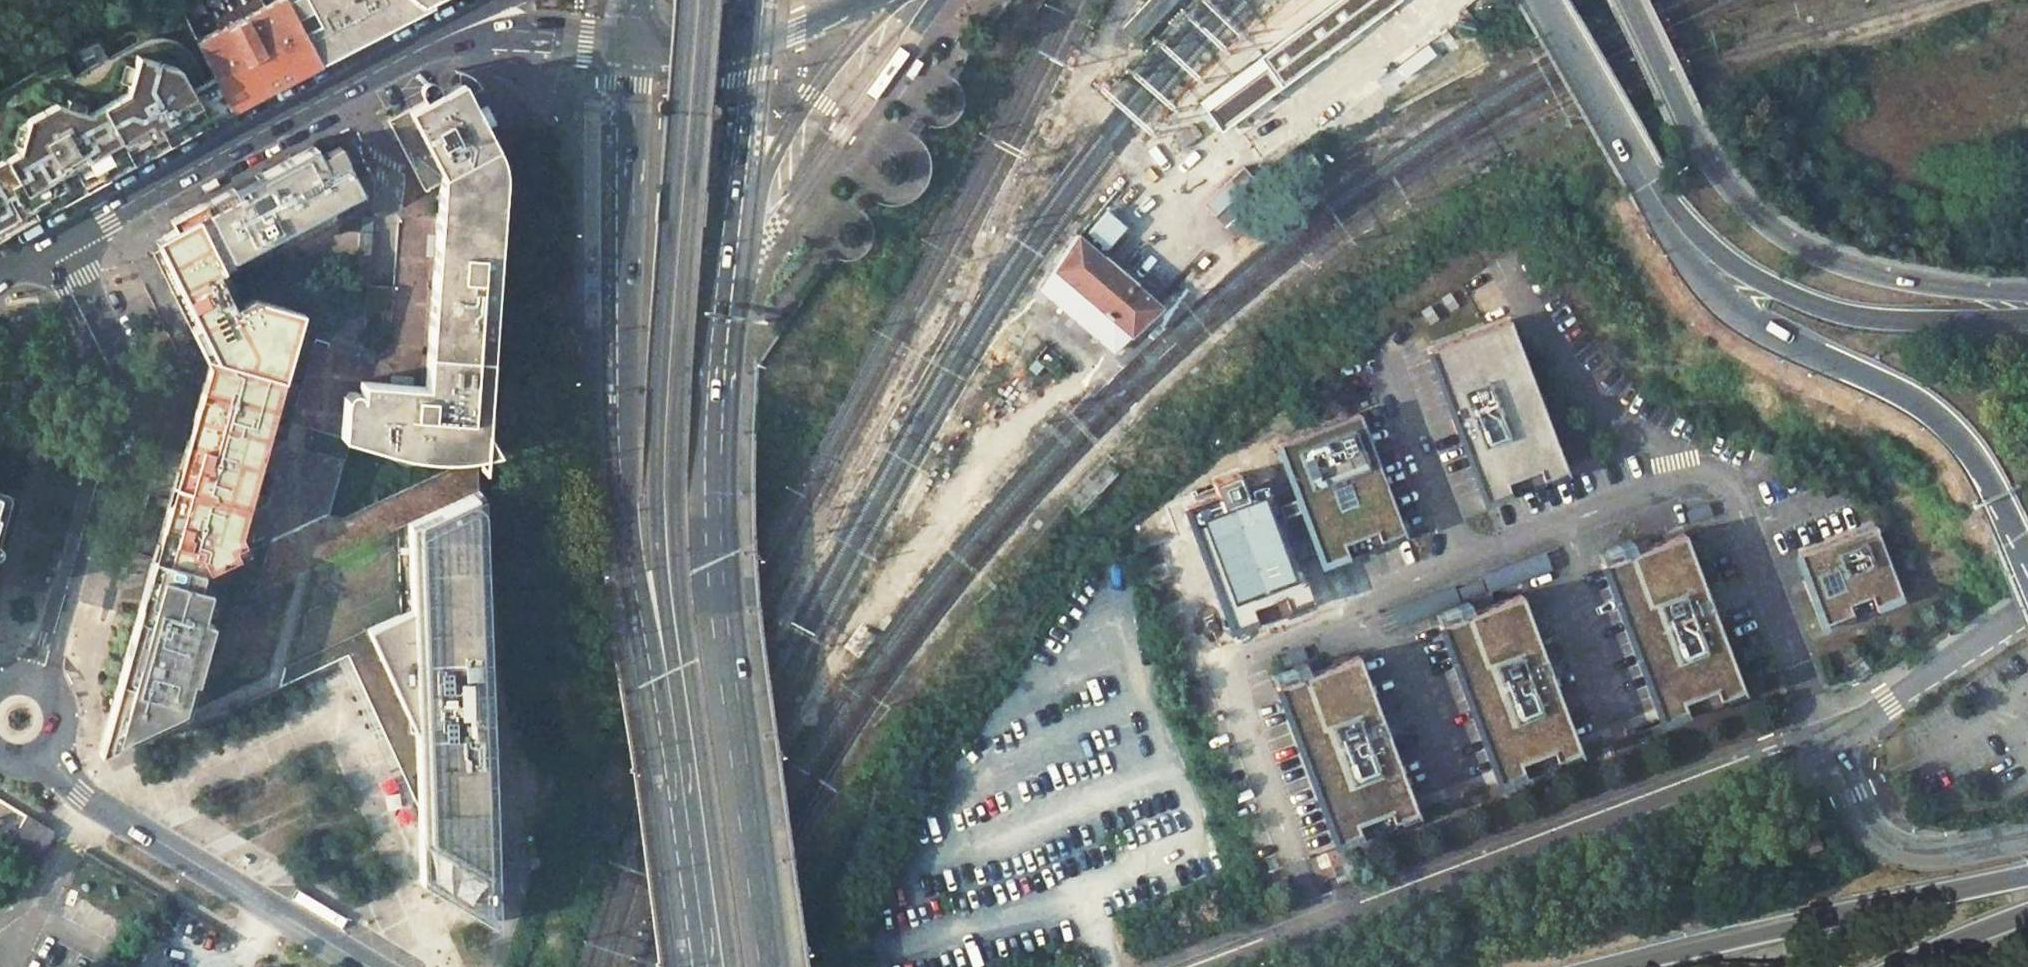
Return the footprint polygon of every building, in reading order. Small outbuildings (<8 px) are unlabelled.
[(196,42),(228,108),(316,62),(297,24),(284,0),(280,0),(196,42)] [(314,15),(297,24),(316,62),(334,53),(359,40),(384,27),(398,20),(426,6),(424,0),(306,0),(314,15)] [(1123,29),(1138,43),(1178,0),(1150,0),(1123,29)] [(1198,101),(1220,130),(1399,0),(1338,0),(1198,101)] [(192,51),(190,48),(186,43),(182,40),(176,37),(171,34),(165,33),(159,32),(154,33),(148,34),(142,36),(73,75),(63,57),(0,92),(0,232),(7,229),(88,184),(184,132),(221,111),(192,51)] [(1431,45),(1396,66),(1403,78),(1438,57),(1431,45)] [(401,384),(361,381),(360,396),(360,393),(358,391),(356,390),(353,389),(350,390),(348,391),(346,393),(345,395),(342,433),(439,456),(484,409),(492,258),(509,259),(511,222),(494,222),(494,212),(478,212),(481,195),(490,194),(495,188),(496,159),(491,145),(486,131),(496,125),(484,104),(477,107),(471,94),(466,96),(458,83),(386,120),(421,191),(440,179),(436,242),(427,385),(401,384)] [(263,171),(201,201),(234,267),(383,189),(353,127),(327,139),(263,171)] [(1243,169),(1204,205),(1236,240),(1275,204),(1243,169)] [(494,212),(495,188),(490,194),(481,195),(478,212),(494,212)] [(267,443),(303,325),(297,314),(258,298),(245,306),(235,311),(217,277),(227,271),(234,267),(201,201),(169,218),(174,226),(166,231),(160,252),(179,291),(173,294),(209,365),(193,418),(267,443)] [(160,252),(166,231),(147,241),(168,284),(173,294),(179,291),(160,252)] [(1039,288),(1110,349),(1156,306),(1130,282),(1132,279),(1103,253),(1100,257),(1075,236),(1039,288)] [(217,277),(235,311),(245,306),(227,271),(217,277)] [(1566,475),(1506,320),(1426,351),(1486,507),(1510,498),(1506,487),(1538,475),(1542,485),(1566,475)] [(267,443),(193,418),(189,431),(185,443),(259,468),(261,462),(264,453),(267,443)] [(1403,537),(1358,420),(1277,450),(1323,569),(1347,560),(1343,549),(1376,537),(1379,547),(1403,537)] [(125,653),(136,645),(305,567),(483,485),(483,436),(439,456),(311,516),(249,545),(236,551),(203,566),(153,552),(125,653)] [(188,471),(181,498),(170,494),(167,505),(153,552),(203,566),(236,551),(232,541),(244,535),(264,470),(264,468),(264,467),(264,466),(263,464),(263,463),(262,462),(261,462),(259,468),(185,443),(178,468),(188,471)] [(178,468),(170,494),(181,498),(188,471),(178,468)] [(1215,498),(1181,511),(1230,633),(1258,622),(1252,608),(1279,597),(1286,614),(1311,604),(1262,483),(1245,490),(1237,471),(1208,482),(1215,498)] [(276,667),(343,636),(419,801),(422,879),(491,921),(483,485),(305,567),(136,645),(125,653),(99,749),(103,748),(276,667)] [(16,496),(0,491),(0,547),(16,496)] [(1712,516),(1708,505),(1688,512),(1693,524),(1712,516)] [(1877,524),(1795,555),(1806,583),(1824,630),(1906,599),(1877,524)] [(244,535),(232,541),(236,551),(249,545),(244,535)] [(1742,694),(1682,538),(1601,569),(1661,725),(1685,716),(1681,706),(1714,693),(1718,703),(1742,694)] [(1543,553),(1483,576),(1487,584),(1490,592),(1549,569),(1543,553)] [(1579,756),(1520,600),(1439,631),(1499,787),(1523,778),(1519,767),(1552,755),(1555,765),(1579,756)] [(1417,818),(1357,662),(1276,693),(1336,849),(1360,840),(1357,829),(1389,817),(1393,827),(1417,818)] [(24,813),(0,855),(0,857),(27,873),(53,830),(24,813)] [(1773,858),(1811,845),(1813,851),(1821,849),(1815,831),(1807,834),(1805,827),(1766,841),(1773,858)]
